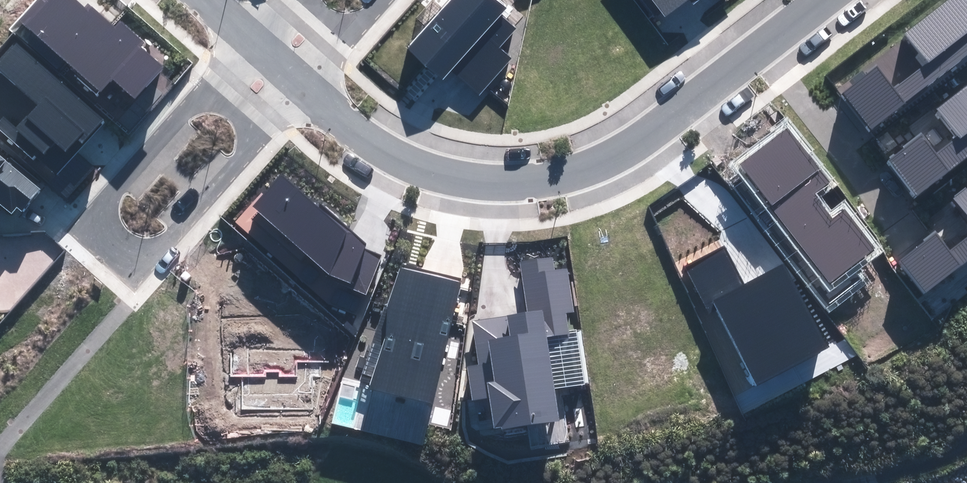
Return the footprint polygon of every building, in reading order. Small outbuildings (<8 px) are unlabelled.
[(25,23),(100,91),(112,78),(134,97),(162,67),(141,47),(144,44),(121,22),(114,29),(88,5),(84,9),(74,0),(46,0),(25,23)] [(408,48),(441,78),(450,68),(478,94),(510,59),(497,47),(514,29),(498,15),(506,7),(499,0),(451,0),(408,48)] [(665,16),(686,0),(654,0),(665,16)] [(966,54),(966,8),(961,0),(942,0),(873,52),(882,64),(847,91),(873,126),(966,54)] [(18,42),(0,62),(0,69),(39,104),(16,129),(43,153),(53,142),(64,152),(79,136),(84,140),(103,119),(18,42)] [(966,154),(966,82),(932,109),(940,119),(886,162),(913,196),(966,154)] [(789,129),(741,165),(830,283),(875,250),(844,209),(832,219),(813,194),(829,183),(789,129)] [(0,157),(0,203),(18,217),(40,190),(0,157)] [(253,206),(329,274),(338,278),(336,283),(366,295),(368,290),(382,259),(364,244),(282,174),(253,206)] [(966,259),(966,186),(923,220),(932,231),(896,259),(923,293),(966,259)] [(829,349),(783,264),(743,285),(724,249),(687,269),(706,306),(713,302),(759,386),(829,349)] [(566,255),(521,261),(528,312),(474,320),(481,366),(469,367),(473,399),(491,396),(495,429),(530,424),(533,446),(567,441),(552,336),(567,334),(564,312),(574,310),(566,255)] [(370,384),(432,403),(461,280),(401,266),(374,340),(384,344),(370,384)]
